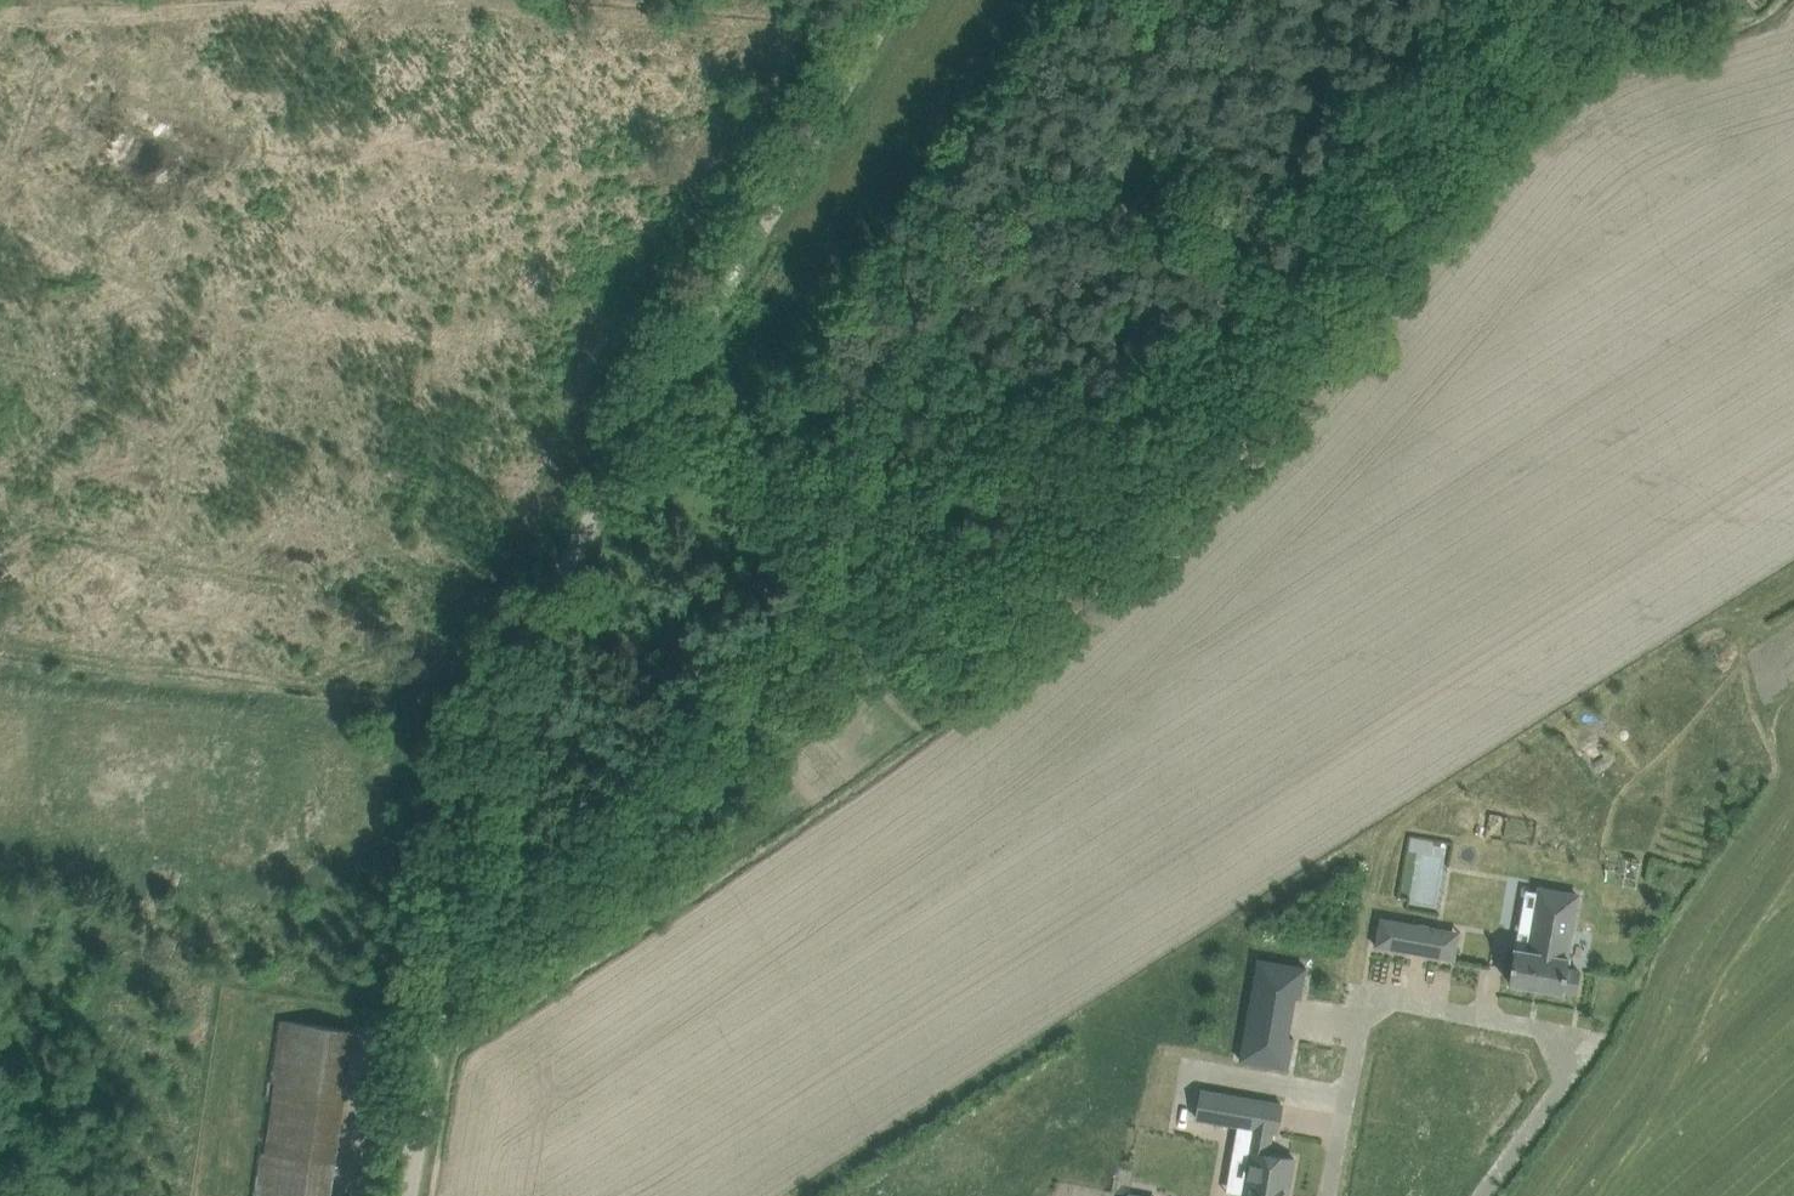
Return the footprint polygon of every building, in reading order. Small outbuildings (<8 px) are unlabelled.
[(1566,995),(1566,992),(1579,994),(1583,974),(1570,972),(1572,960),(1569,960),(1580,898),(1542,891),(1531,953),(1518,951),(1512,985),(1566,995)] [(1380,918),(1375,946),(1430,956),(1455,960),(1460,931),(1435,927),(1380,918)] [(1258,959),(1240,1060),(1288,1068),(1293,1037),(1286,1036),(1293,997),(1300,998),(1306,967),(1258,959)] [(259,1195),(330,1195),(354,1030),(285,1020),(259,1195)] [(1203,1091),(1198,1120),(1254,1129),(1250,1152),(1252,1153),(1245,1195),(1247,1195),(1285,1195),(1286,1191),(1290,1192),(1296,1159),(1270,1154),(1274,1133),(1278,1133),(1283,1105),(1203,1091)]
